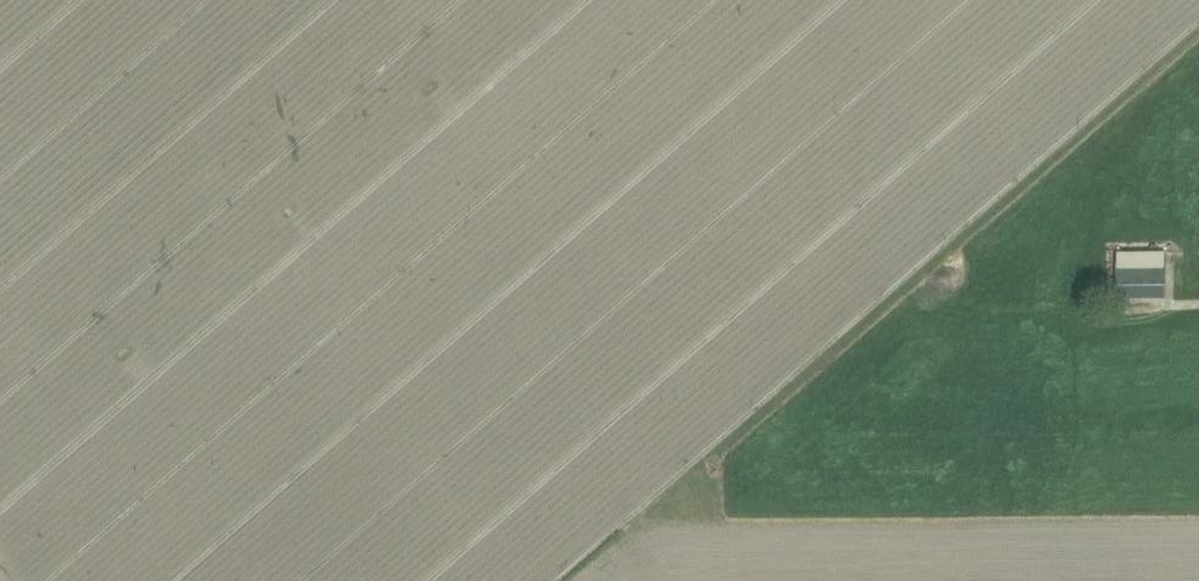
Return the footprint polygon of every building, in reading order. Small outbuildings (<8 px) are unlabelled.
[(1166,300),(1166,271),(1118,271),(1117,301),(1166,300)]
